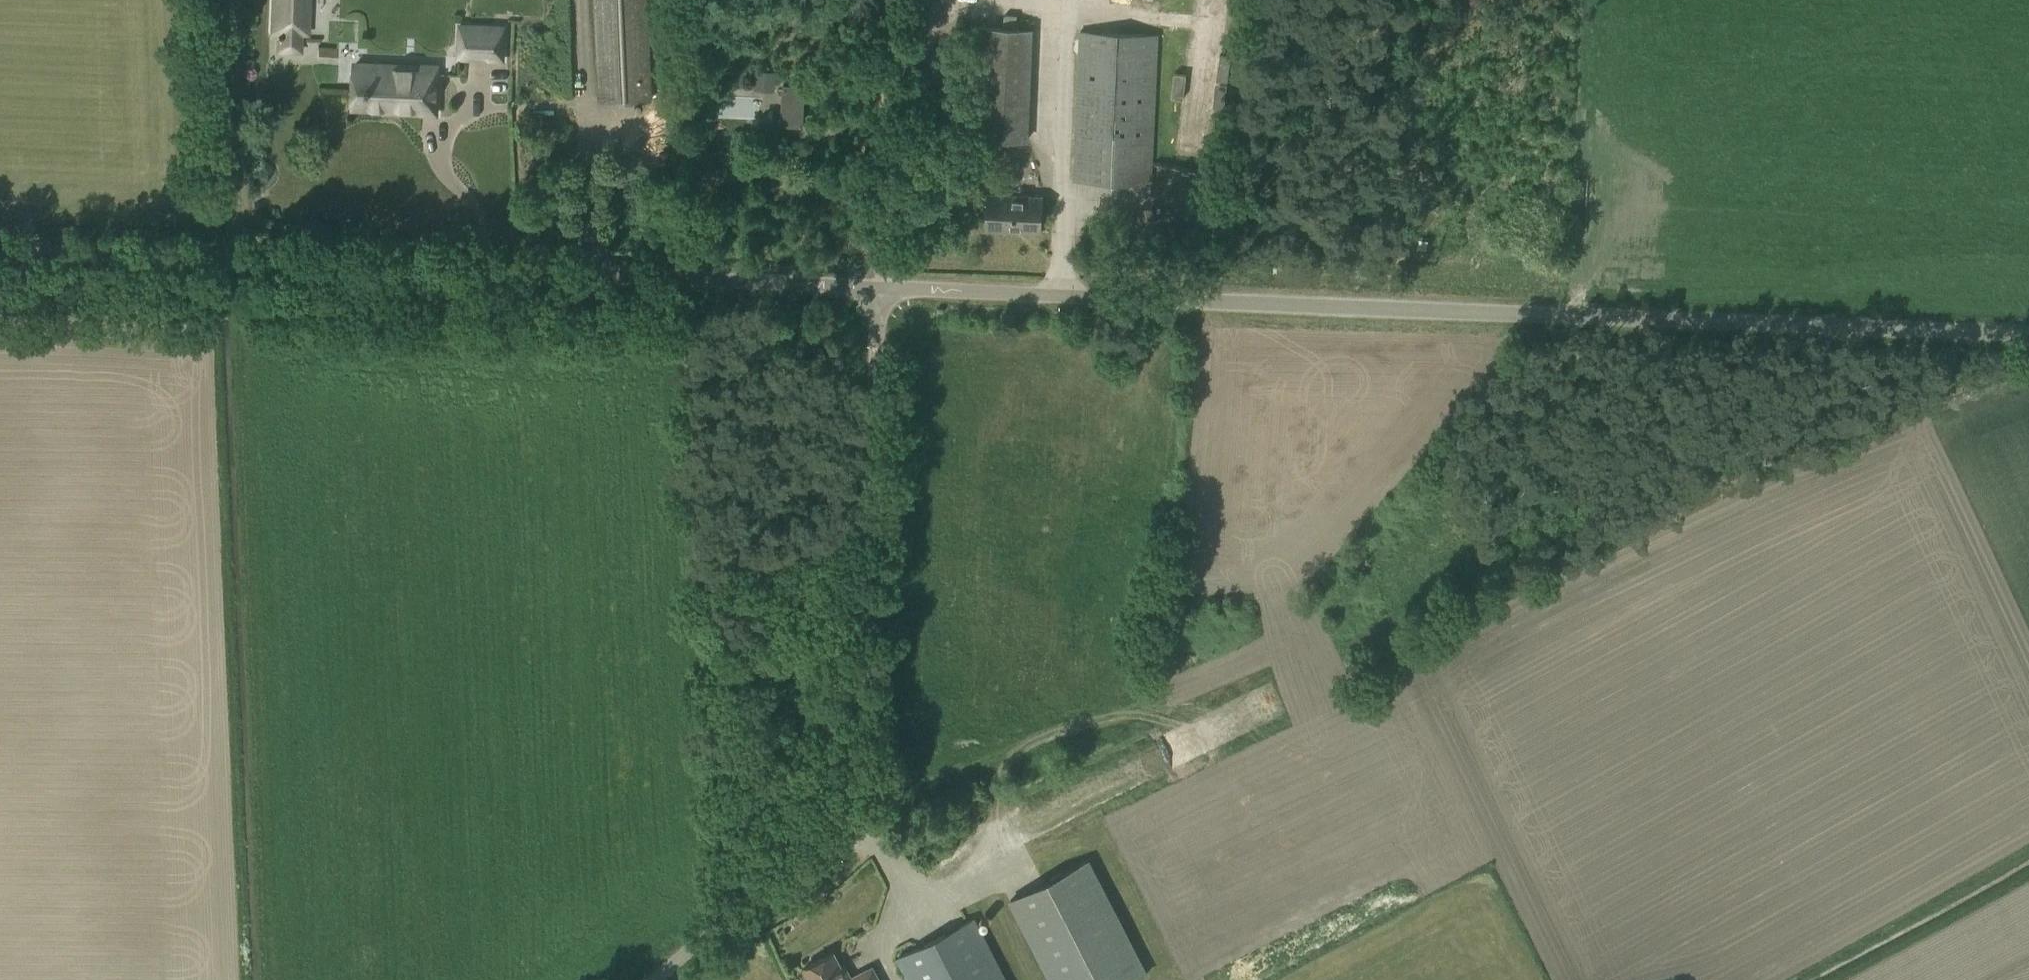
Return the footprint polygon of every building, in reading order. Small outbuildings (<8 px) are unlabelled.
[(270,33),(276,33),(275,52),(303,53),(304,36),(310,36),(311,0),(271,0),(270,33)] [(651,99),(647,0),(596,0),(600,101),(651,99)] [(456,60),(505,62),(507,24),(458,22),(456,60)] [(1027,140),(1031,29),(970,26),(965,137),(1027,140)] [(1151,183),(1158,35),(1080,31),(1073,180),(1151,183)] [(354,83),(353,103),(387,104),(387,103),(399,103),(398,110),(435,111),(436,91),(437,73),(389,71),(389,66),(367,65),(354,64),(354,83)] [(757,69),(756,90),(776,91),(777,69),(757,69)] [(803,127),(805,85),(781,84),(780,126),(803,127)] [(1041,232),(1043,196),(987,193),(985,229),(1041,232)] [(1009,900),(1050,979),(1135,979),(1147,974),(1089,860),(1009,900)] [(974,918),(897,958),(908,979),(1006,979),(974,918)] [(872,967),(851,978),(849,974),(845,976),(833,952),(805,967),(812,979),(878,979),(872,967)]
